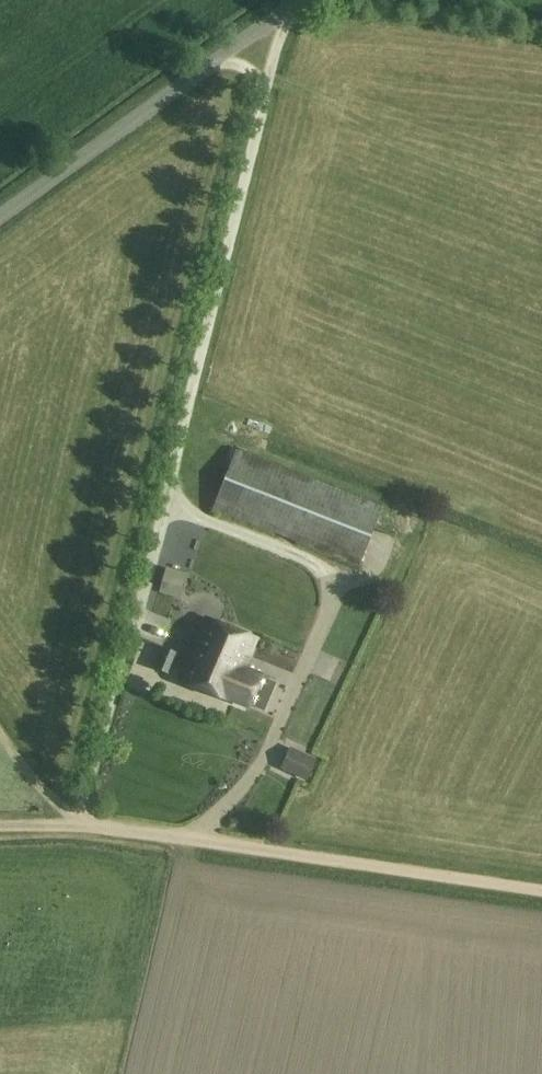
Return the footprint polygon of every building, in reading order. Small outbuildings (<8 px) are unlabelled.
[(261,422),(262,408),(243,406),(242,421),(261,422)] [(383,506),(236,449),(213,509),(359,566),(383,506)] [(172,558),(165,578),(187,586),(195,566),(172,558)] [(181,681),(231,701),(232,700),(250,707),(250,706),(264,711),(275,683),(261,677),(263,674),(245,667),(257,637),(206,618),(181,681)] [(155,668),(171,674),(179,654),(163,647),(155,668)] [(311,770),(320,749),(295,738),(286,759),(311,770)]
